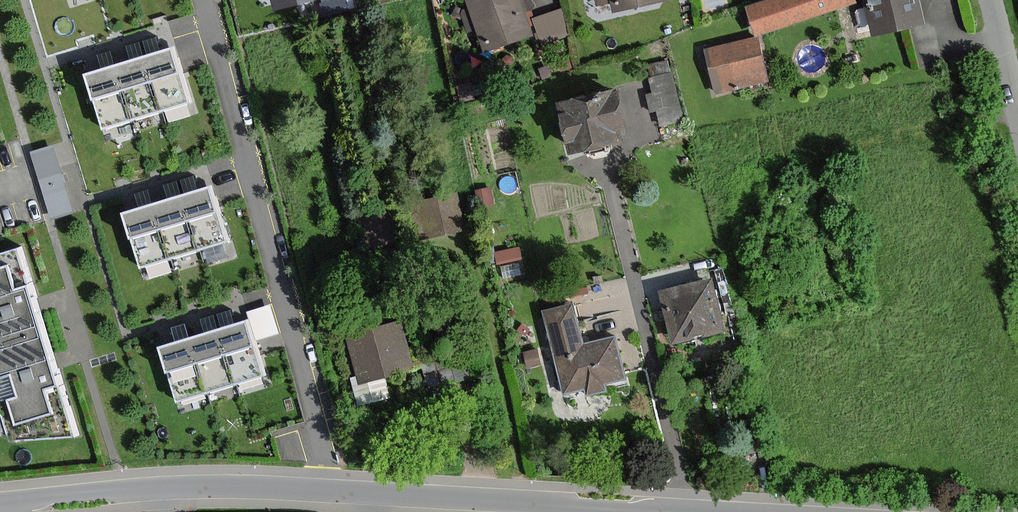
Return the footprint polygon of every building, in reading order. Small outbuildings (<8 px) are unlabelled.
[(274,9),(310,0),(272,0),(274,9)] [(484,51),(530,35),(518,0),(467,0),(484,51)] [(615,10),(657,0),(613,0),(615,10)] [(853,0),(767,0),(748,6),(756,33),(853,2),(853,0)] [(874,34),(921,23),(916,0),(865,0),(874,34)] [(565,33),(559,11),(534,18),(540,40),(565,33)] [(160,115),(189,106),(180,75),(167,31),(138,40),(160,115)] [(138,40),(109,48),(131,123),(160,115),(138,40)] [(756,40),(706,51),(714,88),(764,77),(756,40)] [(102,132),(131,123),(109,48),(80,57),(81,60),(102,132)] [(670,75),(651,79),(655,94),(647,95),(651,111),(658,110),(662,128),(681,124),(670,75)] [(610,90),(556,104),(569,153),(622,139),(610,90)] [(49,211),(72,205),(55,139),(32,145),(49,211)] [(217,209),(205,168),(176,176),(198,251),(227,243),(217,209)] [(198,251),(176,176),(147,185),(169,260),(198,251)] [(140,269),(169,260),(147,185),(118,193),(120,200),(140,269)] [(456,223),(450,193),(410,202),(417,232),(456,223)] [(0,254),(0,394),(13,437),(76,434),(55,362),(37,305),(20,248),(0,254)] [(721,330),(709,281),(660,292),(672,342),(721,330)] [(261,378),(239,303),(210,312),(233,387),(261,378)] [(568,307),(544,313),(564,394),(623,379),(614,341),(579,349),(568,307)] [(233,387),(210,312),(181,320),(204,395),(233,387)] [(175,404),(204,395),(181,320),(152,329),(175,404)] [(400,322),(345,336),(357,384),(413,369),(400,322)]
